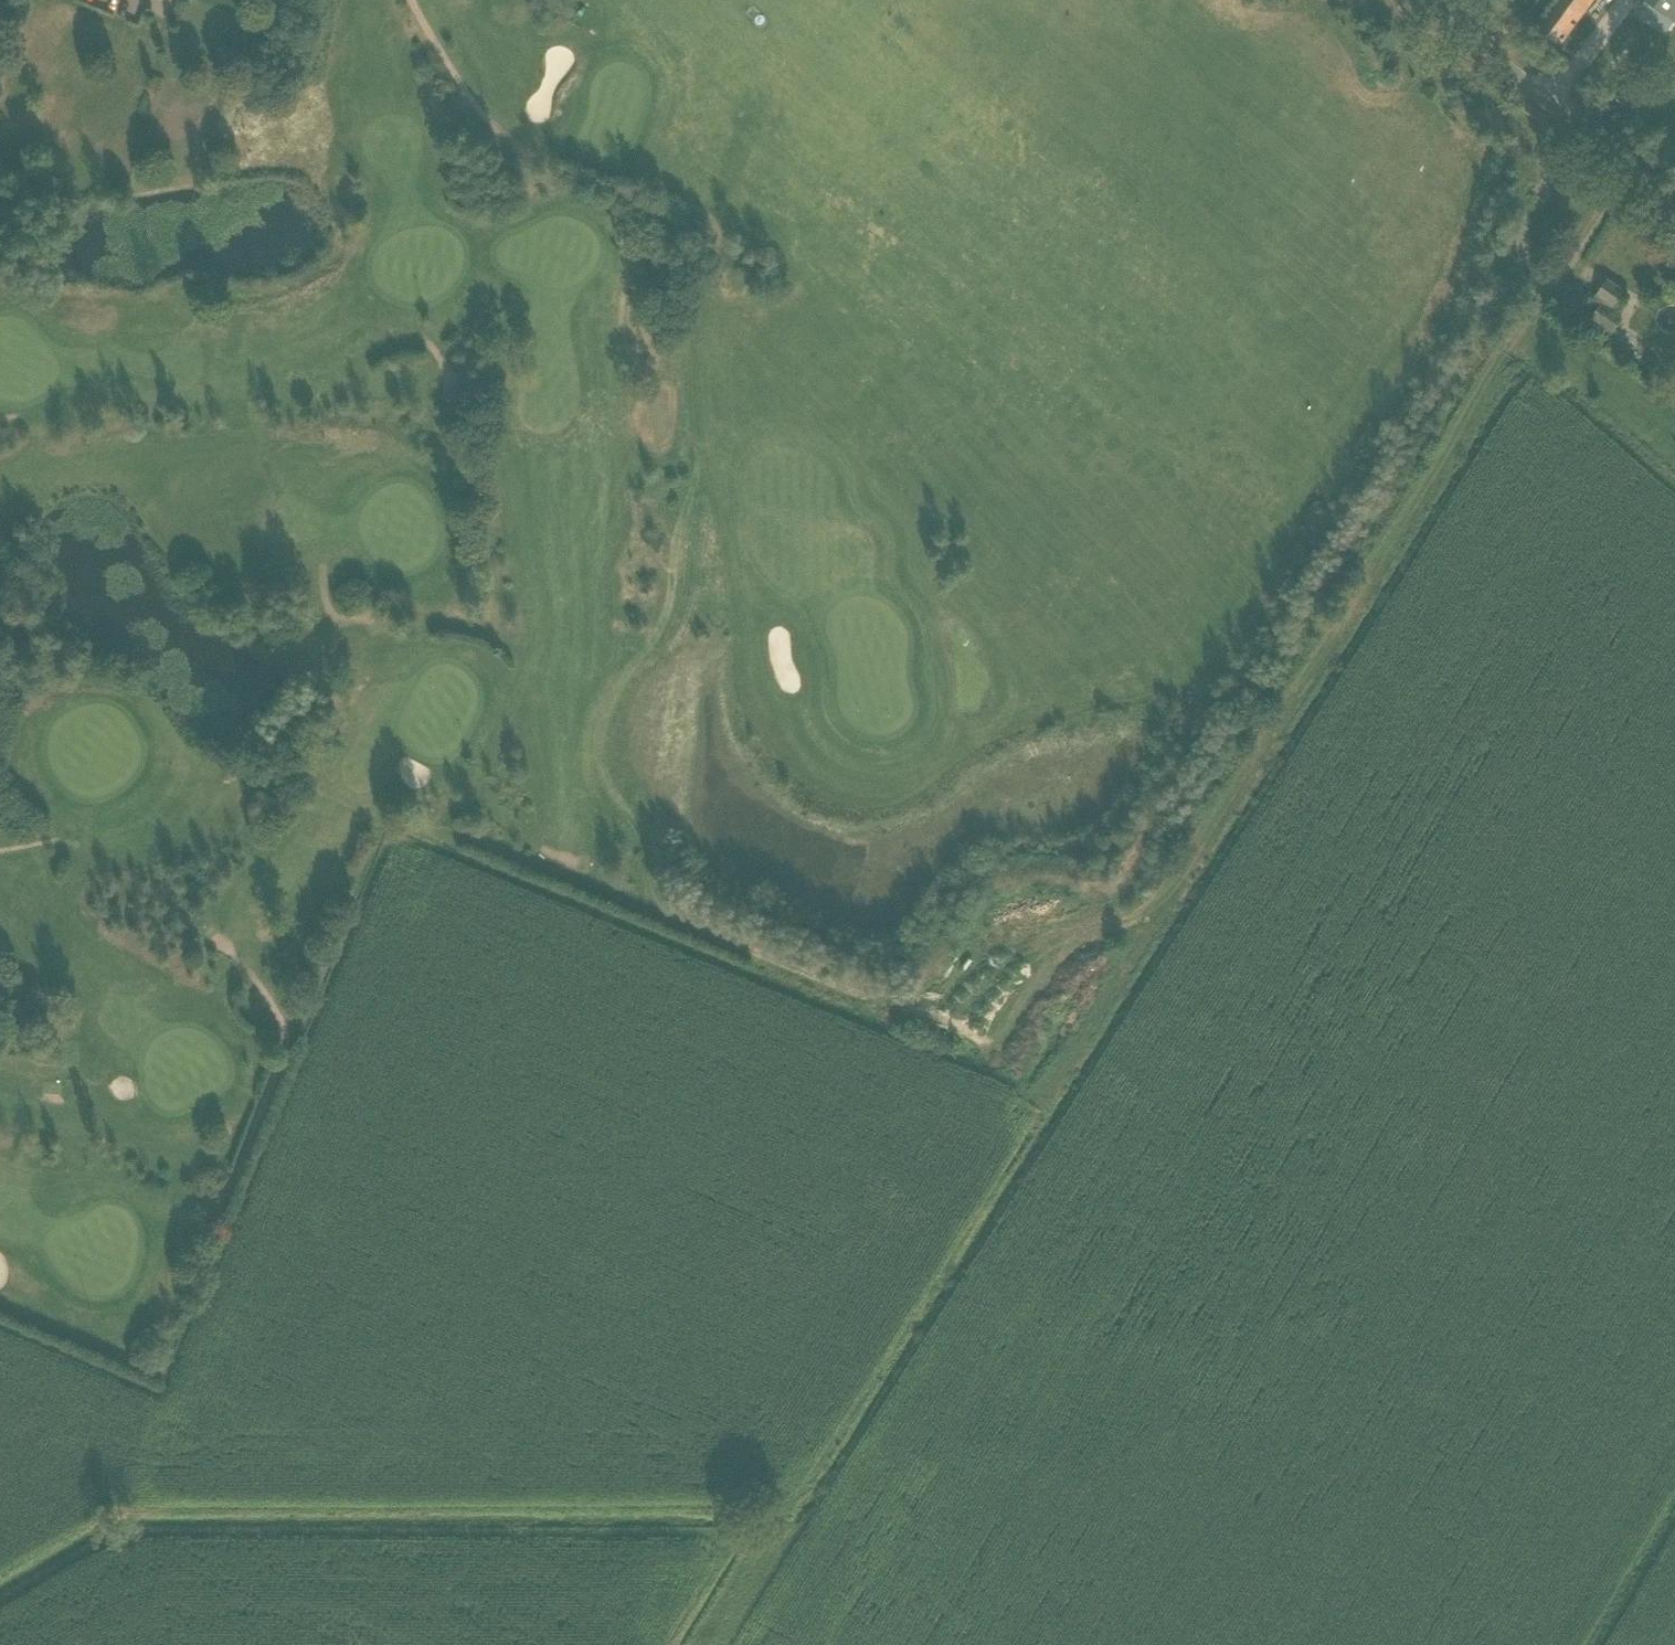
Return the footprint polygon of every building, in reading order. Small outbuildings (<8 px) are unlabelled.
[(1536,1),(1527,13),(1525,11),(1521,17),(1559,45),(1594,0),(1537,0),(1536,1)] [(1674,22),(1674,0),(1646,0),(1674,22)] [(1607,279),(1593,300),(1600,304),(1591,317),(1612,333),(1623,318),(1617,314),(1630,295),(1607,279)]
